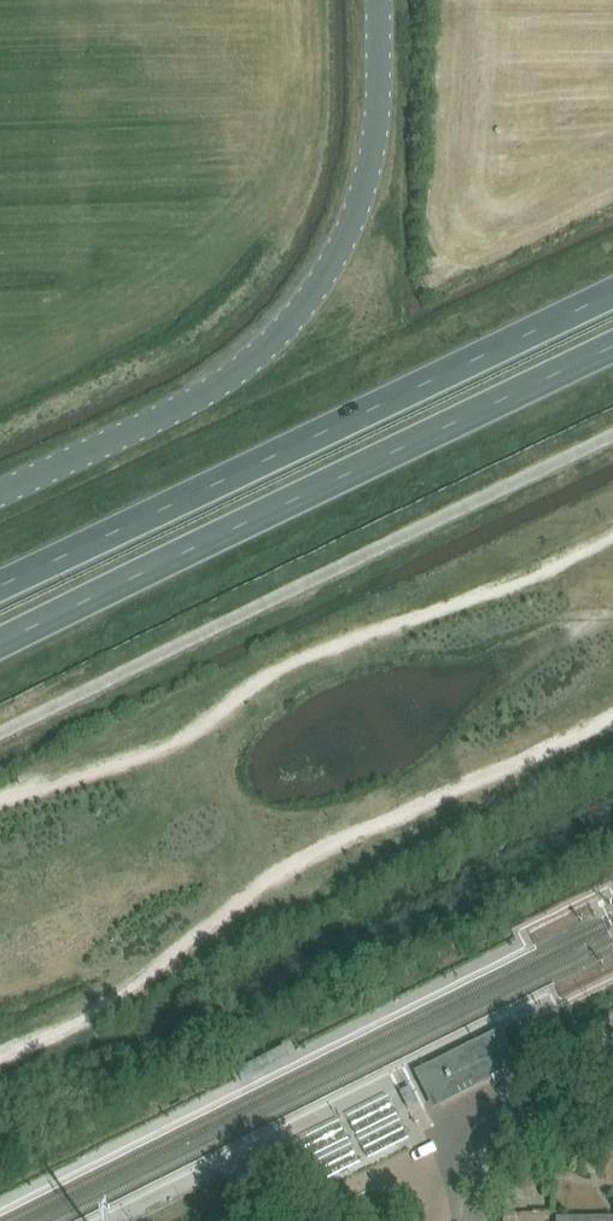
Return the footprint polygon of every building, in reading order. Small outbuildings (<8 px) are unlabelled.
[(494,1036),(514,1075),(521,1071),(502,1033),(499,1034),(494,1036)] [(434,1101),(448,1094),(488,1074),(492,1082),(494,1087),(508,1081),(507,1079),(514,1075),(494,1036),(476,1046),(480,1054),(424,1081),(434,1101)] [(436,1110),(492,1082),(488,1074),(448,1094),(434,1101),(424,1081),(480,1054),(476,1046),(418,1074),(415,1075),(418,1083),(433,1112),(436,1110)]
